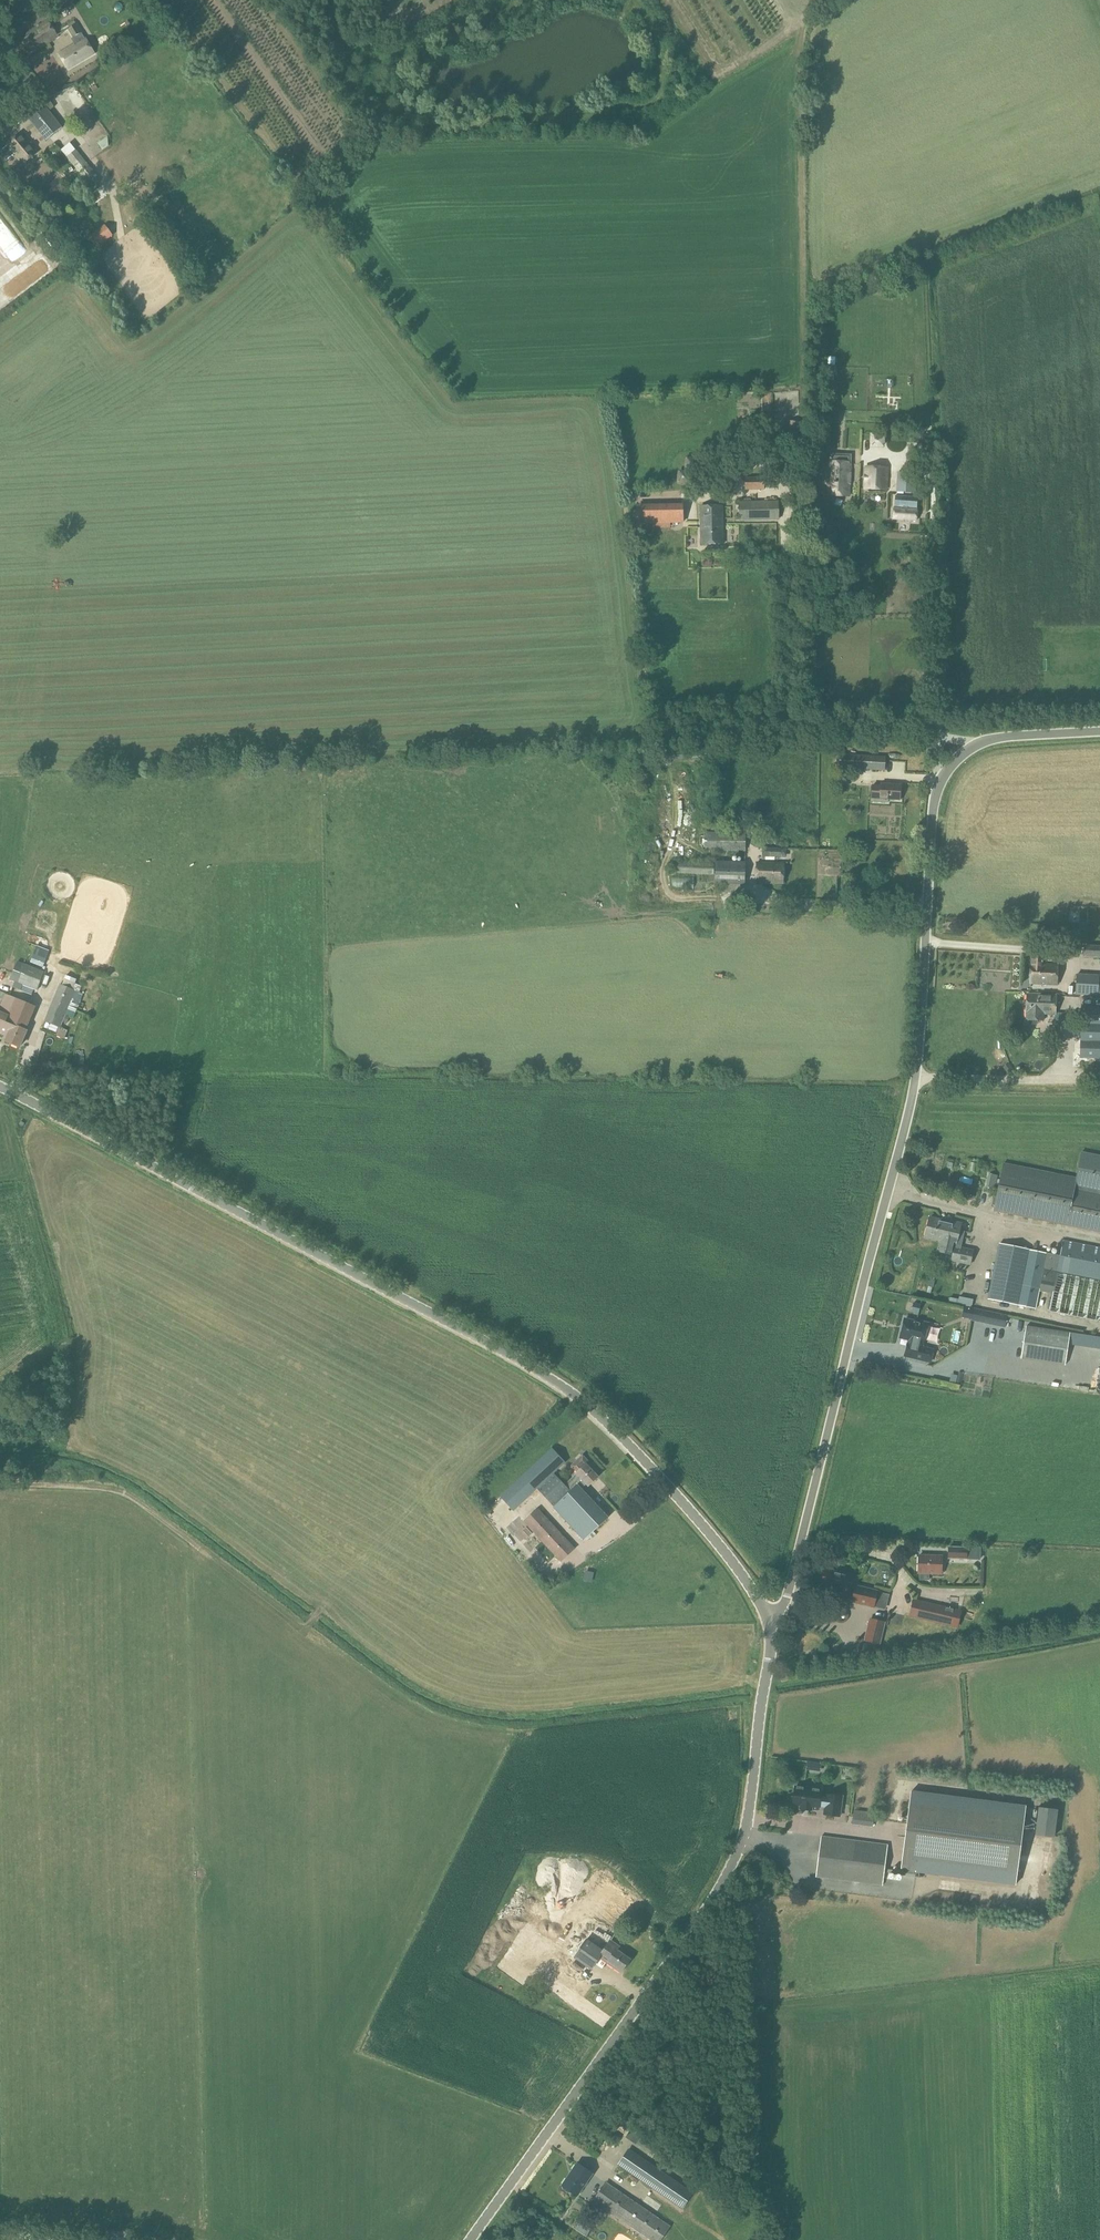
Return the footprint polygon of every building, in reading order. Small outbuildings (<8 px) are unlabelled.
[(9,1),(12,4),(16,2),(24,14),(35,7),(30,0),(11,0),(9,1)] [(58,38),(59,38),(47,20),(18,39),(30,57),(49,44),(51,48),(60,42),(58,38)] [(94,54),(85,38),(80,41),(78,36),(82,33),(77,25),(68,30),(73,38),(71,39),(73,42),(74,42),(76,44),(60,54),(69,69),(94,54)] [(46,140),(59,130),(38,102),(25,113),(46,140)] [(22,133),(7,146),(23,164),(38,152),(22,133)] [(94,143),(97,149),(108,145),(106,138),(94,143)] [(9,160),(0,148),(0,167),(9,160)] [(87,184),(97,175),(77,150),(67,158),(87,184)] [(23,185),(15,174),(7,180),(16,190),(16,189),(19,193),(24,189),(22,186),(23,185)] [(97,249),(113,236),(105,225),(88,238),(97,249)] [(923,457),(935,457),(933,440),(922,440),(923,457)] [(850,463),(830,463),(828,495),(849,496),(850,463)] [(865,466),(865,489),(887,491),(888,468),(865,466)] [(897,472),(897,491),(917,492),(917,474),(897,472)] [(764,478),(745,478),(745,490),(764,489),(764,487),(770,487),(770,480),(764,480),(764,478)] [(894,519),(916,521),(918,497),(896,496),(894,519)] [(779,502),(739,502),(740,520),(779,520),(779,502)] [(702,545),(724,544),(723,506),(701,507),(702,545)] [(646,508),(638,509),(638,523),(647,523),(683,522),(683,507),(646,507),(646,508)] [(886,757),(840,754),(838,773),(853,774),(853,769),(885,771),(886,757)] [(881,786),(872,785),(871,802),(888,803),(888,800),(900,800),(901,785),(881,784),(881,786)] [(746,826),(705,826),(705,851),(746,852),(746,826)] [(786,858),(786,849),(764,848),(763,857),(764,857),(764,860),(774,860),(774,858),(786,858)] [(745,885),(746,862),(716,861),(716,864),(673,862),(672,873),(715,875),(715,884),(725,884),(724,893),(740,893),(741,885),(745,885)] [(784,864),(757,863),(756,882),(783,883),(784,864)] [(860,893),(861,887),(853,886),(853,892),(849,897),(857,897),(860,893)] [(44,967),(50,951),(37,946),(31,962),(44,967)] [(1083,957),(1099,958),(1099,947),(1084,946),(1083,957)] [(1057,985),(1057,965),(1043,964),(1044,956),(1032,955),(1031,984),(1057,985)] [(38,991),(45,972),(18,961),(10,980),(15,982),(13,987),(21,990),(20,991),(32,995),(34,989),(38,991)] [(1099,976),(1076,974),(1075,995),(1098,996),(1099,976)] [(76,1009),(69,1006),(71,1002),(79,1006),(84,994),(80,992),(82,986),(75,984),(77,979),(66,975),(62,985),(60,984),(44,1021),(61,1028),(66,1015),(73,1018),(76,1009)] [(16,998),(6,994),(0,1007),(0,1032),(4,1034),(5,1031),(8,1024),(8,1023),(6,1022),(8,1016),(16,998)] [(1027,1020),(1029,1020),(1028,1022),(1029,1024),(1031,1025),(1035,1025),(1037,1024),(1038,1023),(1038,1020),(1043,1020),(1043,1014),(1055,1014),(1056,996),(1028,995),(1027,1013),(1027,1020)] [(8,1023),(8,1024),(12,1026),(6,1041),(20,1047),(27,1031),(26,1031),(37,1007),(16,998),(8,1016),(6,1022),(8,1023)] [(1082,1007),(1080,1058),(1099,1058),(1099,1007),(1082,1007)] [(1099,1233),(1099,1155),(1083,1151),(1078,1179),(1005,1164),(995,1212),(1099,1233)] [(956,1245),(961,1224),(945,1220),(944,1221),(930,1218),(925,1237),(942,1241),(940,1250),(952,1253),(954,1244),(956,1245)] [(1053,1295),(1052,1295),(1049,1312),(1099,1322),(1099,1248),(1063,1241),(1060,1256),(1057,1272),(1053,1295)] [(1036,1309),(1047,1253),(1000,1244),(989,1300),(1036,1309)] [(953,1260),(970,1264),(973,1251),(955,1247),(953,1260)] [(960,1305),(963,1294),(957,1292),(954,1303),(960,1305)] [(914,1303),(912,1312),(918,1314),(921,1304),(914,1303)] [(972,1321),(1006,1328),(1008,1315),(974,1308),(972,1321)] [(905,1320),(900,1338),(917,1342),(916,1346),(916,1345),(912,1359),(931,1363),(934,1350),(922,1347),(923,1343),(924,1343),(928,1324),(919,1322),(919,1323),(905,1320)] [(1061,1364),(1065,1333),(1027,1328),(1022,1358),(1061,1364)] [(589,1486),(599,1477),(596,1474),(599,1472),(583,1455),(571,1466),(578,1473),(577,1474),(565,1485),(555,1473),(566,1463),(552,1448),(500,1496),(514,1511),(537,1489),(554,1507),(554,1508),(583,1540),(585,1540),(608,1518),(581,1489),(587,1484),(589,1486)] [(538,1508),(524,1522),(561,1562),(576,1549),(538,1508)] [(980,1559),(980,1548),(949,1547),(949,1558),(980,1559)] [(920,1555),(919,1573),(941,1574),(942,1556),(920,1555)] [(850,1587),(853,1576),(826,1569),(823,1583),(829,1584),(826,1598),(847,1602),(848,1599),(853,1600),(852,1602),(874,1607),(878,1592),(856,1586),(855,1588),(850,1587)] [(961,1611),(914,1600),(910,1616),(957,1627),(961,1611)] [(881,1645),(886,1621),(869,1617),(863,1641),(881,1645)] [(814,1771),(814,1763),(803,1762),(803,1771),(814,1771)] [(816,1764),(816,1773),(824,1774),(824,1765),(816,1764)] [(851,1779),(851,1767),(839,1767),(838,1779),(851,1779)] [(795,1786),(794,1797),(792,1797),(791,1803),(793,1803),(793,1806),(800,1807),(800,1809),(811,1810),(811,1808),(818,1809),(818,1806),(825,1807),(824,1814),(839,1816),(842,1796),(826,1794),(826,1798),(819,1797),(820,1789),(795,1786)] [(1025,1806),(911,1791),(901,1868),(916,1870),(915,1873),(1015,1885),(1025,1806)] [(821,1836),(816,1877),(882,1885),(887,1845),(821,1836)] [(616,1966),(622,1970),(630,1960),(617,1950),(619,1947),(610,1941),(604,1950),(587,1938),(574,1957),(592,1969),(600,1957),(615,1968),(616,1966)] [(609,2126),(620,2134),(628,2124),(617,2116),(609,2126)] [(641,2138),(630,2131),(626,2137),(648,2151),(651,2145),(641,2139),(641,2138)] [(694,2192),(629,2148),(617,2165),(683,2209),(694,2192)] [(577,2163),(562,2185),(578,2195),(592,2173),(588,2170),(591,2166),(580,2158),(577,2163)] [(649,2239),(661,2239),(671,2226),(606,2182),(593,2201),(649,2239)] [(728,2203),(725,2193),(715,2196),(718,2206),(728,2203)]
